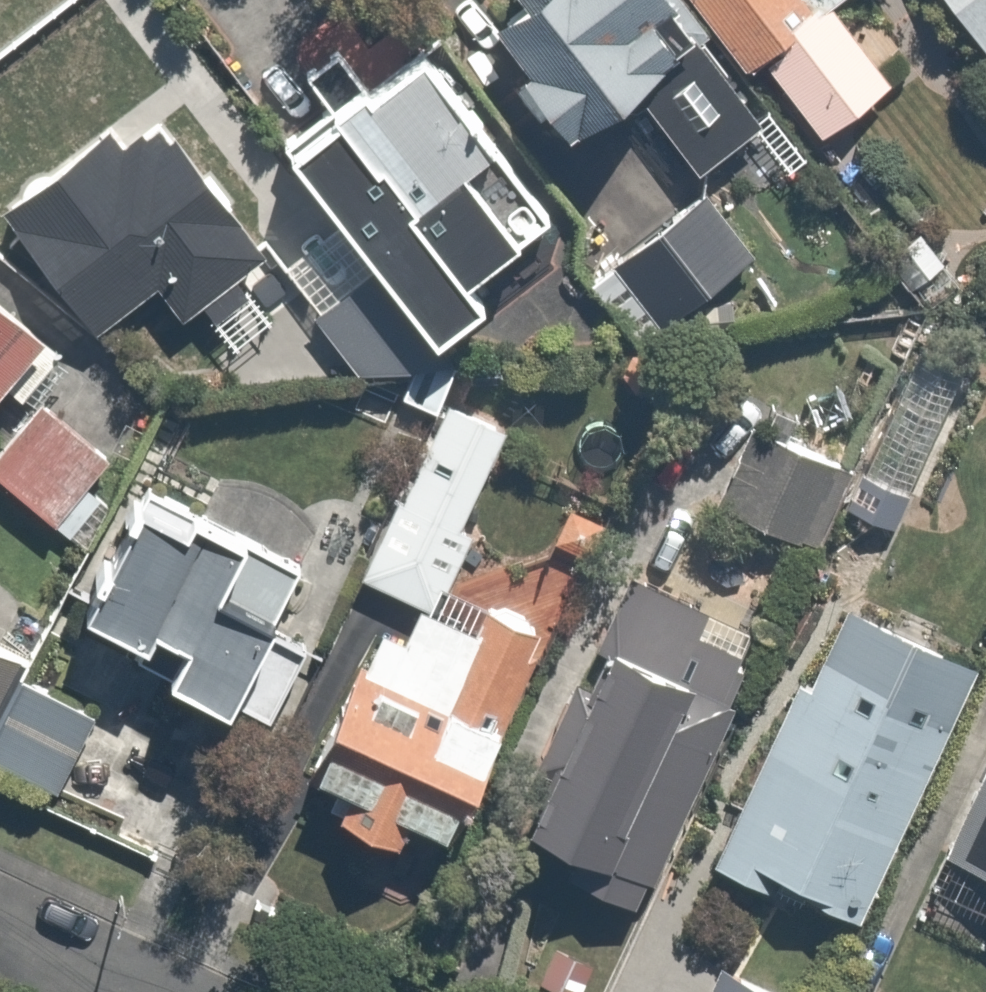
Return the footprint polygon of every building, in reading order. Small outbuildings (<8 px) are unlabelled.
[(640,92),(705,179),(723,166),(758,214),(806,179),(673,0),(529,0),(533,6),(501,30),(529,67),(517,76),(551,122),(567,111),(584,133),(640,92)] [(748,89),(777,70),(828,145),(899,98),(847,21),(878,0),(689,0),(748,89)] [(985,46),(985,0),(952,0),(985,46)] [(348,221),(464,356),(508,319),(491,299),(546,252),(538,242),(572,213),(425,41),(376,83),(348,49),(308,83),(335,114),(290,152),(348,221)] [(125,117),(11,213),(119,342),(169,300),(192,327),(283,249),(188,136),(160,159),(125,117)] [(712,195),(671,232),(718,284),(759,247),(712,195)] [(464,356),(348,221),(288,272),(403,408),(464,356)] [(78,544),(112,503),(100,493),(115,473),(27,402),(72,347),(0,289),(0,481),(78,544)] [(449,424),(370,570),(446,611),(487,536),(469,526),(507,456),(449,424)] [(846,477),(751,426),(712,499),(807,550),(846,477)] [(844,643),(881,567),(889,570),(918,511),(858,481),(829,540),(791,616),(844,643)] [(619,525),(581,505),(558,549),(596,569),(619,525)] [(307,571),(210,520),(198,542),(160,522),(104,631),(159,660),(169,641),(216,665),(201,694),(272,731),(310,658),(272,638),(307,571)] [(9,530),(0,523),(0,541),(9,530)] [(628,664),(551,831),(583,846),(569,878),(650,916),(774,648),(639,585),(607,654),(628,664)] [(367,660),(318,759),(344,772),(337,786),(361,798),(345,830),(407,861),(426,824),(458,840),(472,813),(504,830),(539,760),(515,748),(567,644),(509,615),(463,707),(367,660)] [(843,643),(832,638),(716,868),(777,898),(784,884),(873,928),(976,725),(926,700),(948,658),(894,631),(879,660),(843,643)] [(0,648),(0,783),(110,837),(146,762),(97,738),(107,718),(25,678),(32,664),(0,648)] [(935,855),(985,883),(985,761),(935,855)]
